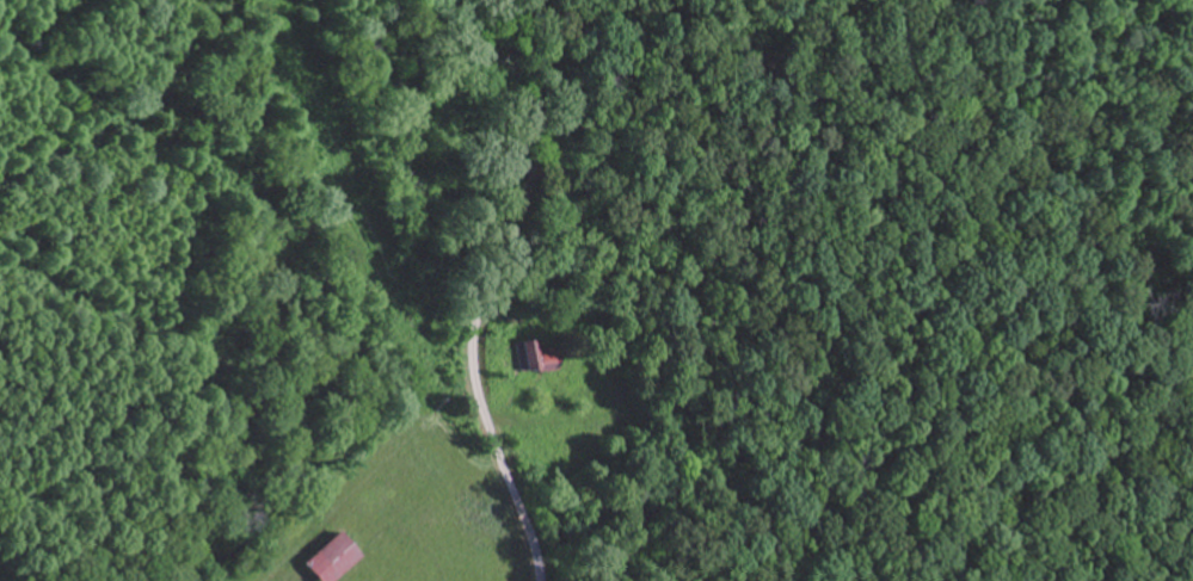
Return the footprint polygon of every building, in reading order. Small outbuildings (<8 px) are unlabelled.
[(561,364),(549,334),(516,347),(528,377),(561,364)] [(355,558),(331,532),(295,566),(308,580),(329,580),(355,558)]
